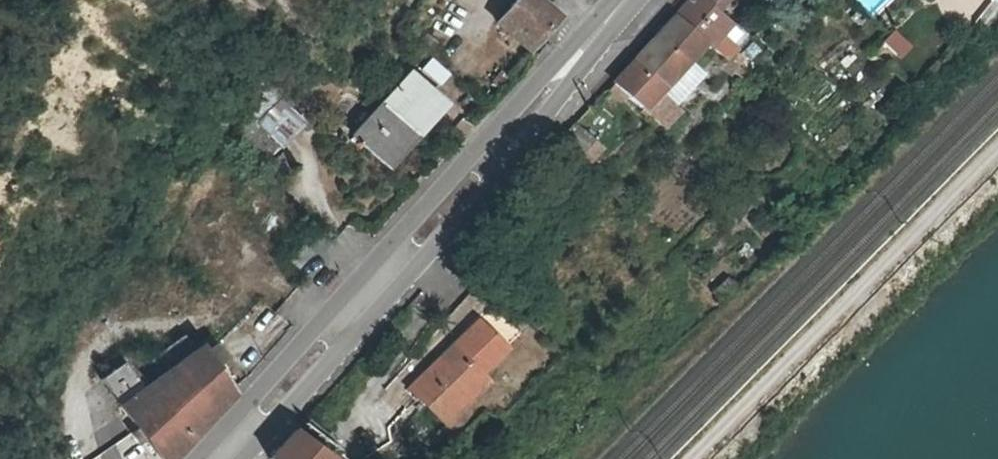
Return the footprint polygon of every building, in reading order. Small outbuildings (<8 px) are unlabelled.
[(544,0),(517,0),(494,25),(529,55),(564,17),(544,0)] [(714,8),(721,0),(688,0),(673,17),(704,45),(708,50),(711,46),(718,54),(723,58),(745,35),(714,8)] [(633,61),(662,88),(704,45),(673,17),(633,61)] [(895,29),(881,43),(898,61),(912,47),(895,29)] [(723,58),(718,54),(712,61),(716,65),(723,58)] [(719,68),(726,61),(723,58),(716,65),(719,68)] [(662,88),(633,61),(612,83),(662,127),(678,111),(658,92),(662,88)] [(735,70),(726,61),(719,68),(729,77),(735,70)] [(444,107),(411,77),(381,108),(415,138),(444,107)] [(284,98),(259,121),(282,146),(307,123),(284,98)] [(352,139),(386,170),(415,138),(381,108),(352,139)] [(580,152),(592,140),(573,122),(562,134),(580,152)] [(447,360),(438,361),(411,389),(446,425),(470,401),(467,397),(489,375),(484,369),(508,343),(482,317),(448,351),(447,360)] [(186,327),(165,352),(214,414),(227,400),(235,392),(186,327)] [(165,352),(144,374),(119,355),(99,376),(161,458),(174,458),(181,451),(214,414),(165,352)] [(295,428),(268,458),(269,458),(330,458),(295,428)]
